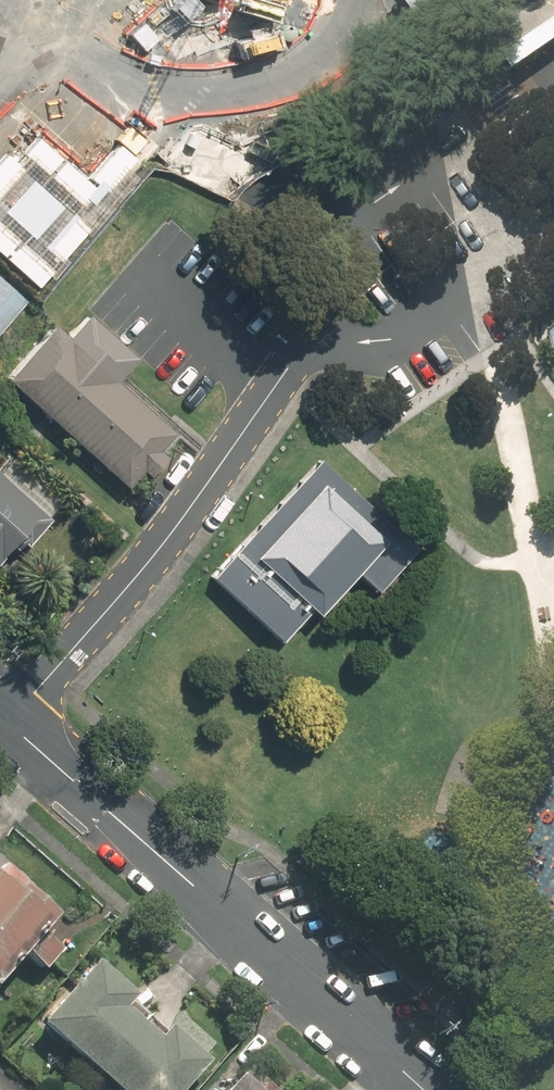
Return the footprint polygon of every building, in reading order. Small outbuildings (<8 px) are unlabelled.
[(439,11),(457,0),(432,0),(439,11)] [(0,278),(0,335),(28,303),(0,278)] [(51,325),(4,377),(126,486),(141,469),(147,475),(156,465),(165,455),(158,449),(174,432),(115,379),(136,356),(89,314),(67,339),(51,325)] [(419,545),(322,456),(209,578),(276,640),(307,607),(314,614),(355,570),(377,590),(419,545)] [(5,577),(52,522),(0,477),(0,573),(5,577)] [(43,938),(58,923),(0,868),(0,979),(24,953),(44,972),(61,955),(43,938)] [(38,1025),(110,1089),(185,1089),(207,1065),(94,964),(38,1025)] [(240,1071),(225,1089),(263,1089),(240,1071)]
